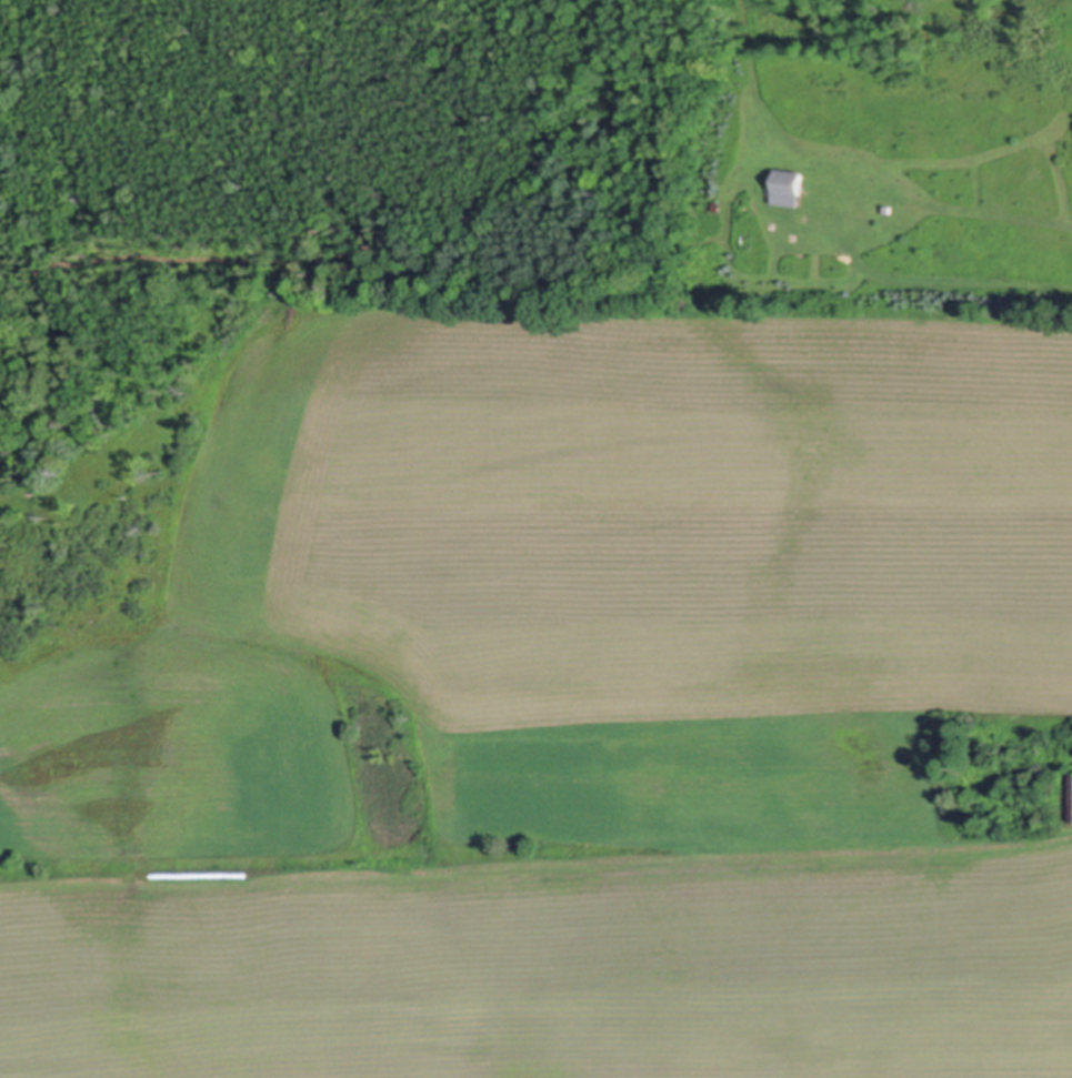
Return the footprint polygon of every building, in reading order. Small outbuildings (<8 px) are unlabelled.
[(804,167),(800,201),(772,198),(777,162),(804,167)]
